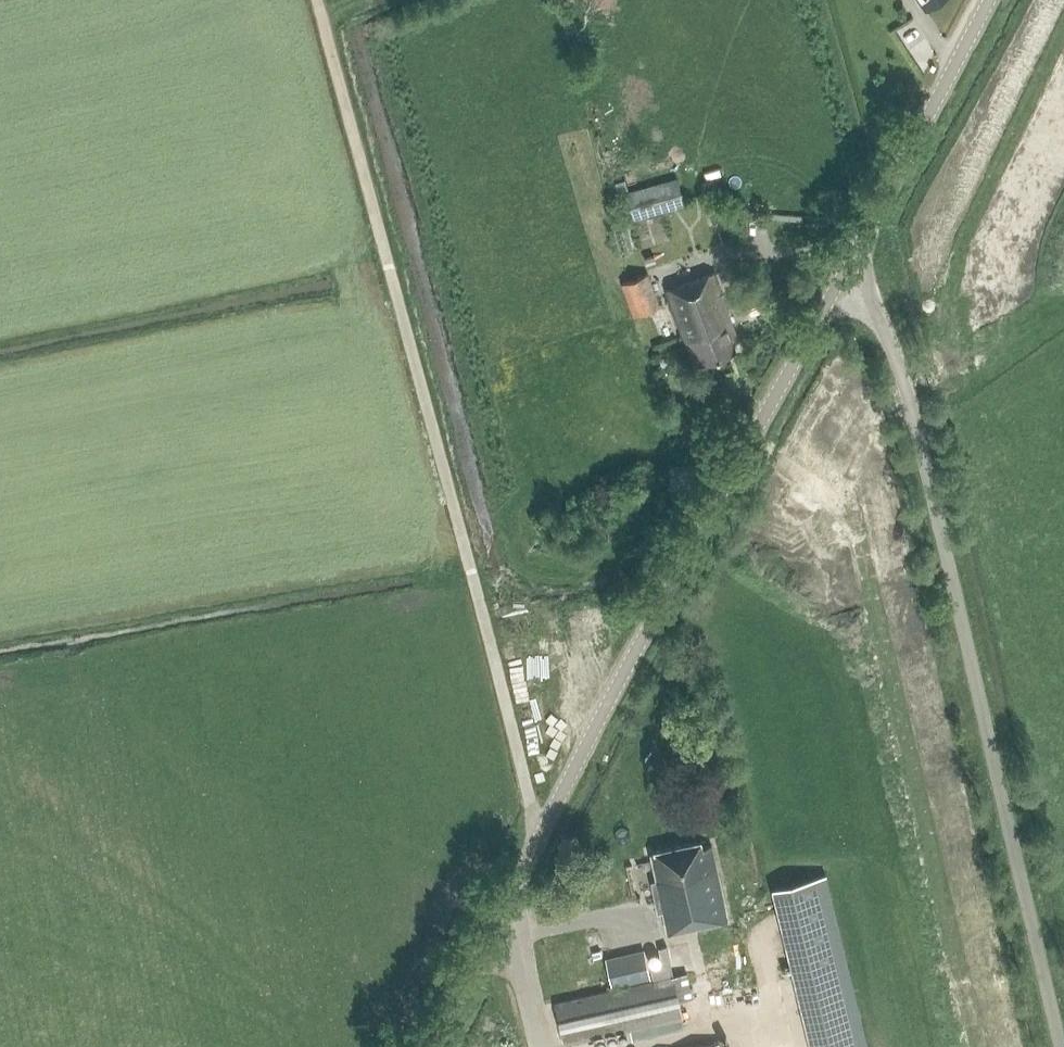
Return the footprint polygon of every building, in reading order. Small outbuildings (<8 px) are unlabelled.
[(938,0),(919,0),(925,9),(938,0)] [(683,205),(676,179),(627,193),(634,219),(683,205)] [(732,342),(738,340),(731,319),(733,319),(715,272),(667,290),(695,363),(736,351),(732,342)] [(659,307),(647,275),(621,284),(633,317),(659,307)] [(759,299),(754,287),(739,292),(743,305),(759,299)] [(701,847),(700,841),(650,852),(656,881),(650,882),(657,913),(662,912),(667,934),(728,921),(711,845),(701,847)] [(653,981),(554,1003),(563,1045),(629,1030),(631,1040),(684,1028),(682,1019),(683,1018),(679,1001),(691,999),(686,973),(673,976),(666,947),(658,949),(662,966),(650,968),(653,981)] [(612,989),(650,980),(644,951),(605,960),(612,989)] [(810,1046),(867,1046),(847,965),(793,977),(810,1046)]
